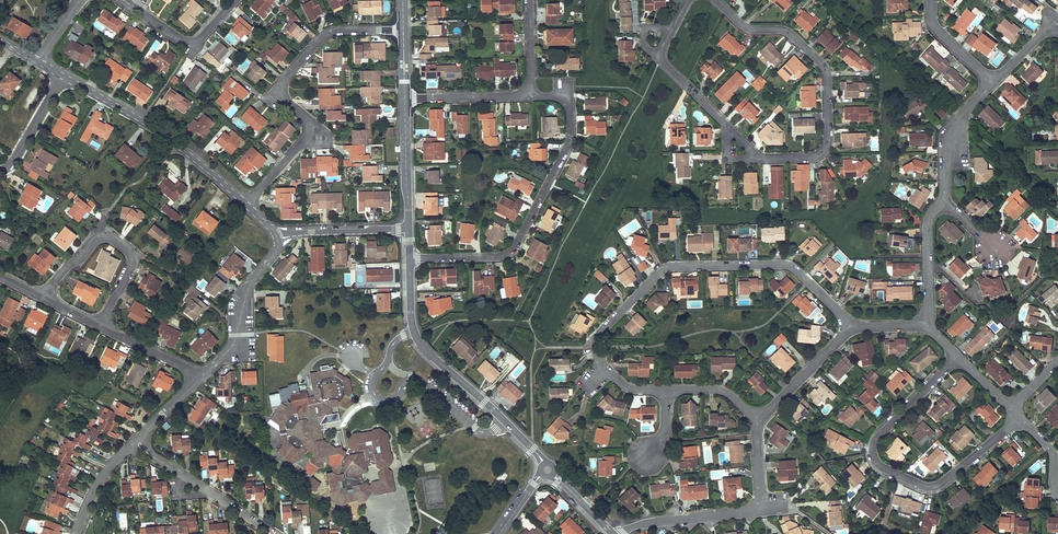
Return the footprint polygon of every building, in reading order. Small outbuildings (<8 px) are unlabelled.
[(194,0),(191,0),(188,4),(190,6),(179,19),(189,28),(196,21),(194,20),(193,18),(195,17),(203,8),(194,0)] [(256,2),(251,8),(263,19),(267,15),(266,15),(263,12),(273,2),(274,0),(258,0),(256,2)] [(323,13),(318,4),(314,6),(311,0),(302,5),(304,10),(306,10),(308,13),(306,13),(310,22),(316,19),(315,17),(313,14),(317,13),(318,15),(323,13)] [(336,9),(347,4),(345,0),(332,0),(336,9)] [(381,1),(381,0),(377,0),(377,1),(358,2),(358,4),(358,11),(358,14),(372,14),(372,12),(382,11),(381,1)] [(481,11),(491,11),(491,8),(495,8),(495,0),(481,0),(481,11)] [(499,7),(499,10),(499,11),(509,11),(509,9),(515,9),(515,0),(495,0),(495,8),(499,7)] [(621,11),(621,21),(621,31),(631,30),(631,10),(629,10),(629,2),(627,2),(627,0),(621,0),(621,2),(619,2),(619,11),(621,11)] [(665,6),(665,0),(644,0),(644,10),(654,10),(654,8),(654,6),(665,6)] [(775,0),(771,0),(783,11),(785,9),(775,0)] [(793,0),(775,0),(785,9),(793,0)] [(907,0),(887,0),(888,11),(895,11),(895,9),(907,9),(907,0)] [(1038,8),(1028,0),(1010,0),(1012,1),(1013,2),(1021,8),(1022,6),(1031,13),(1033,13),(1038,8)] [(275,4),(273,2),(263,12),(266,15),(275,4)] [(545,24),(555,24),(555,19),(558,19),(560,19),(560,14),(558,14),(558,4),(547,4),(547,9),(545,9),(545,24)] [(440,6),(428,7),(428,12),(429,17),(427,17),(427,21),(437,21),(437,17),(440,17),(440,6)] [(121,21),(104,9),(97,20),(114,31),(121,21)] [(953,27),(959,32),(961,28),(965,31),(976,16),(967,9),(961,16),(962,17),(957,24),(956,23),(953,27)] [(803,11),(795,20),(803,28),(805,26),(810,30),(819,20),(815,16),(812,19),(803,11)] [(304,31),(294,23),(298,18),(293,13),(289,18),(291,19),(282,31),(285,34),(287,31),(290,34),(288,36),(291,38),(292,36),(297,40),(304,31)] [(17,34),(26,39),(32,28),(13,17),(7,26),(18,33),(17,34)] [(245,35),(252,27),(241,17),(238,21),(239,22),(235,27),(231,31),(243,41),(247,37),(245,35)] [(1012,25),(1004,19),(996,29),(1004,35),(1002,38),(1009,43),(1011,40),(1014,43),(1020,36),(1017,33),(1019,30),(1012,25)] [(114,31),(119,34),(125,24),(121,21),(114,31)] [(437,21),(427,21),(427,25),(429,25),(429,30),(429,35),(441,35),(441,25),(437,25),(437,21)] [(920,32),(920,23),(910,23),(905,23),(905,25),(902,25),(902,23),(896,23),(896,32),(895,32),(895,39),(907,39),(907,36),(917,35),(917,32),(920,32)] [(511,24),(499,24),(499,34),(503,34),(503,38),(513,38),(513,34),(511,34),(511,26),(511,24)] [(134,29),(131,27),(123,38),(127,41),(128,39),(138,46),(142,49),(148,40),(143,36),(142,35),(143,33),(135,28),(134,29)] [(572,29),(547,30),(547,45),(572,45),(572,29)] [(829,32),(826,29),(816,39),(816,40),(819,42),(820,41),(826,47),(832,53),(843,42),(840,39),(838,42),(828,33),(829,32)] [(297,40),(300,42),(307,33),(304,31),(297,40)] [(229,33),(225,37),(233,45),(237,41),(229,33)] [(727,33),(719,41),(727,49),(732,54),(734,52),(737,55),(744,48),(741,45),(740,46),(727,33)] [(989,52),(996,44),(982,34),(974,45),(979,49),(981,50),(983,47),(984,48),(989,52)] [(426,45),(425,45),(425,52),(435,52),(435,47),(448,47),(448,38),(426,39),(426,42),(426,45)] [(500,52),(512,52),(512,50),(511,42),(513,42),(513,38),(503,38),(503,42),(499,42),(500,52)] [(65,52),(85,64),(92,53),(71,41),(65,52)] [(630,41),(618,41),(619,61),(630,61),(630,52),(631,52),(631,51),(630,41)] [(727,49),(719,41),(718,43),(725,50),(727,49)] [(202,57),(218,68),(221,64),(218,61),(232,46),(228,43),(225,47),(220,42),(212,51),(210,49),(202,57)] [(773,46),(769,42),(759,52),(762,55),(768,60),(771,63),(772,63),(775,66),(784,58),(774,49),(772,47),(773,46)] [(259,57),(264,61),(268,57),(276,64),(279,60),(287,51),(277,43),(271,51),(268,49),(264,54),(263,52),(259,57)] [(374,44),(370,44),(370,58),(380,58),(380,62),(385,62),(385,43),(379,44),(379,45),(374,45),(374,44)] [(360,58),(370,58),(370,44),(365,44),(365,45),(360,45),(360,44),(354,44),(355,63),(360,63),(360,58)] [(944,58),(943,60),(932,50),(934,48),(931,46),(919,59),(926,66),(928,63),(934,69),(938,65),(943,70),(949,63),(944,58)] [(843,59),(850,50),(846,47),(839,56),(843,59)] [(873,66),(866,60),(864,63),(860,60),(860,59),(850,50),(843,59),(850,65),(851,63),(853,65),(858,70),(860,68),(863,71),(869,71),(873,66)] [(147,61),(152,65),(153,64),(157,67),(157,68),(161,71),(165,65),(168,67),(176,56),(168,51),(165,55),(164,56),(159,53),(157,56),(153,53),(147,61)] [(288,52),(287,51),(279,60),(281,61),(288,52)] [(333,67),(337,67),(337,58),(341,58),(342,58),(342,52),(323,52),(323,58),(325,58),(325,63),(323,63),(316,63),(316,68),(333,67)] [(768,60),(762,55),(759,58),(765,63),(768,60)] [(556,68),(568,68),(569,70),(579,69),(579,58),(569,58),(557,59),(556,56),(548,56),(548,63),(556,62),(556,68)] [(793,56),(778,72),(786,80),(793,73),(798,78),(806,69),(802,65),(801,66),(796,61),(797,60),(793,56)] [(109,77),(117,82),(125,70),(109,58),(103,66),(112,73),(109,77)] [(510,75),(515,75),(515,65),(510,65),(510,63),(499,63),(499,58),(494,58),(495,62),(495,65),(495,75),(499,75),(499,77),(508,77),(508,75),(510,75)] [(248,67),(252,70),(247,76),(255,82),(259,77),(265,71),(257,64),(257,63),(254,60),(248,67)] [(723,70),(714,61),(709,66),(705,62),(699,68),(703,72),(704,71),(705,70),(710,75),(709,76),(713,80),(723,70)] [(1030,85),(1043,71),(1033,61),(1030,64),(1032,66),(1022,76),(1030,85)] [(428,78),(436,78),(436,76),(441,76),(440,66),(436,66),(436,65),(425,65),(425,66),(421,67),(420,67),(421,77),(426,77),(428,77),(428,78)] [(491,75),(495,75),(495,65),(492,65),(480,65),(480,67),(475,67),(475,77),(480,77),(482,77),(482,79),(491,79),(491,75)] [(205,73),(195,66),(183,83),(193,90),(200,80),(205,73)] [(456,66),(440,66),(441,76),(445,76),(445,79),(453,79),(453,78),(456,78),(461,77),(461,67),(456,67),(456,66)] [(319,83),(338,83),(338,77),(333,77),(333,67),(316,68),(311,68),(312,73),(319,73),(319,72),(320,72),(320,73),(320,77),(319,77),(319,83)] [(952,68),(943,78),(959,92),(967,84),(957,75),(958,74),(952,68)] [(371,87),(380,87),(379,77),(378,77),(378,75),(379,75),(381,75),(381,70),(361,71),(361,80),(367,80),(370,80),(371,87)] [(745,79),(737,71),(714,94),(722,102),(732,92),(738,86),(741,86),(745,82),(745,79)] [(0,84),(0,91),(6,96),(18,83),(14,79),(15,77),(10,72),(0,84)] [(169,80),(175,84),(179,78),(173,74),(169,80)] [(225,109),(226,110),(230,105),(227,103),(235,94),(241,100),(248,92),(237,83),(232,89),(229,87),(234,81),(230,78),(222,87),(225,90),(216,102),(222,107),(220,110),(223,112),(225,109)] [(751,85),(754,88),(761,81),(758,78),(751,85)] [(127,89),(137,96),(137,95),(142,98),(141,100),(145,102),(152,91),(149,89),(134,79),(127,89)] [(232,89),(237,83),(234,81),(229,87),(232,89)] [(754,88),(757,91),(764,84),(761,81),(754,88)] [(840,90),(844,90),(846,90),(846,97),(866,97),(865,83),(853,83),(853,84),(846,84),(846,82),(840,82),(840,90)] [(1027,101),(1010,85),(1001,94),(1017,110),(1027,101)] [(801,91),(801,107),(815,107),(815,101),(814,101),(813,91),(815,91),(815,86),(802,86),(802,91),(801,91)] [(367,96),(371,96),(371,103),(380,103),(380,93),(378,94),(378,91),(380,91),(382,91),(382,87),(380,87),(371,87),(367,87),(361,87),(361,96),(367,96)] [(319,105),(340,105),(340,95),(333,95),(330,95),(330,88),(321,89),(321,98),(323,98),(323,101),(319,101),(319,105)] [(191,103),(179,95),(179,96),(178,95),(178,94),(171,89),(164,99),(171,104),(176,107),(184,113),(191,103)] [(732,92),(722,102),(724,104),(733,94),(732,92)] [(754,117),(759,113),(744,98),(743,99),(736,106),(740,110),(741,109),(748,116),(752,120),(754,117)] [(584,110),(605,110),(605,100),(596,100),(584,101),(584,110)] [(906,118),(921,110),(922,111),(928,108),(923,100),(917,103),(915,100),(901,109),(906,118)] [(340,105),(319,105),(319,109),(326,109),(327,109),(327,115),(326,115),(326,120),(345,120),(345,114),(344,114),(340,114),(340,105)] [(1005,122),(988,105),(979,114),(994,129),(996,127),(998,130),(1005,122)] [(258,114),(250,107),(241,117),(258,131),(265,122),(257,115),(258,114)] [(868,121),(867,107),(843,108),(844,119),(850,119),(859,119),(859,121),(868,121)] [(98,120),(102,112),(96,109),(80,138),(86,142),(92,130),(107,139),(114,127),(109,124),(108,127),(106,125),(98,120)] [(370,124),(376,124),(376,120),(374,120),(374,115),(376,114),(380,114),(380,109),(356,109),(356,115),(362,115),(362,124),(365,124),(370,124)] [(433,130),(443,129),(443,119),(441,119),(441,109),(429,110),(429,119),(431,119),(433,119),(433,130)] [(65,111),(60,119),(63,121),(61,123),(60,123),(54,133),(63,138),(70,125),(72,126),(77,118),(65,111)] [(456,112),(451,112),(451,121),(456,121),(457,134),(468,134),(467,115),(456,115),(456,112)] [(497,138),(495,138),(494,119),(492,119),(492,113),(477,113),(477,119),(483,119),(483,138),(484,138),(484,144),(497,144),(497,138)] [(257,115),(265,122),(266,121),(258,114),(257,115)] [(505,126),(528,125),(528,114),(521,115),(510,115),(510,117),(505,117),(505,126)] [(214,122),(204,115),(198,123),(194,119),(188,127),(192,131),(193,129),(198,133),(202,136),(208,129),(214,122)] [(595,134),(605,134),(605,122),(596,122),(596,121),(592,121),(592,116),(584,116),(584,122),(585,122),(585,131),(595,131),(595,133),(595,134)] [(557,117),(545,117),(545,133),(542,133),(541,133),(541,138),(553,137),(553,133),(557,133),(557,126),(557,117)] [(63,121),(60,119),(52,132),(54,133),(60,123),(61,123),(63,121)] [(814,119),(792,119),(793,131),(801,130),(801,129),(803,129),(803,132),(814,132),(814,119)] [(296,129),(285,121),(279,129),(277,127),(268,138),(270,140),(267,144),(273,150),(286,135),(288,137),(289,138),(296,129)] [(782,132),(782,131),(772,122),(769,125),(768,124),(757,135),(761,140),(762,138),(767,143),(779,143),(779,133),(782,132)] [(671,124),(671,129),(671,139),(670,139),(670,145),(684,145),(684,123),(671,124)] [(366,139),(371,139),(371,129),(370,129),(370,125),(365,125),(365,130),(352,130),(352,135),(354,135),(354,141),(352,141),(352,145),(364,145),(366,145),(366,139)] [(696,145),(709,145),(709,139),(709,133),(711,133),(711,129),(709,129),(709,127),(700,128),(700,127),(694,127),(694,133),(696,133),(696,145)] [(229,137),(224,132),(216,141),(223,147),(225,145),(233,152),(241,143),(234,137),(231,135),(231,136),(229,137)] [(767,143),(762,138),(761,140),(766,145),(782,145),(782,132),(779,133),(779,143),(767,143)] [(909,145),(918,145),(926,145),(926,146),(931,146),(931,138),(926,138),(926,133),(909,134),(909,145)] [(241,143),(242,144),(244,141),(236,134),(234,137),(241,143)] [(841,134),(841,147),(853,146),(862,145),(862,134),(841,134)] [(866,134),(862,134),(862,145),(853,146),(866,146),(866,134)] [(288,137),(286,135),(273,150),(276,152),(288,137)] [(426,160),(444,159),(444,143),(435,143),(435,138),(426,138),(426,143),(423,143),(423,148),(426,148),(426,160)] [(532,160),(545,160),(545,148),(539,148),(539,143),(534,143),(530,143),(530,149),(532,149),(532,155),(532,160)] [(124,144),(116,155),(128,166),(131,163),(135,166),(140,160),(131,153),(133,151),(124,144)] [(233,152),(225,145),(223,147),(231,154),(233,152)] [(350,150),(351,150),(351,155),(350,155),(350,160),(350,161),(369,160),(369,155),(364,155),(364,145),(352,145),(343,145),(343,150),(350,150)] [(266,159),(252,147),(235,166),(243,174),(250,167),(249,166),(251,163),(253,166),(258,169),(266,159)] [(49,153),(43,150),(39,157),(40,158),(39,160),(38,159),(36,158),(33,164),(34,165),(31,170),(32,170),(39,174),(41,176),(44,171),(47,165),(46,164),(47,162),(48,163),(53,166),(57,158),(51,154),(51,155),(49,154),(49,153)] [(1049,163),(1049,162),(1041,162),(1041,151),(1041,150),(1036,150),(1036,164),(1049,164),(1049,163)] [(131,153),(140,160),(141,159),(133,151),(131,153)] [(1041,151),(1041,162),(1049,162),(1049,163),(1057,162),(1057,151),(1041,151)] [(566,174),(576,180),(584,166),(586,167),(588,163),(585,161),(588,157),(580,153),(576,162),(573,160),(566,174)] [(326,175),(332,175),(331,157),(326,157),(326,158),(320,158),(320,157),(316,157),(316,159),(316,171),(326,171),(326,175)] [(688,160),(688,157),(675,157),(675,168),(677,168),(677,160),(688,160)] [(993,175),(987,169),(987,163),(983,163),(983,158),(975,158),(975,171),(977,171),(977,173),(976,173),(976,181),(987,181),(993,175)] [(316,159),(312,159),(312,160),(306,161),(306,159),(301,159),(301,178),(307,178),(307,173),(316,173),(316,171),(316,159)] [(852,160),(843,160),(843,168),(839,168),(839,171),(843,174),(844,174),(844,176),(855,176),(855,178),(858,178),(860,176),(861,176),(872,165),(865,159),(861,163),(859,161),(852,160)] [(927,163),(914,159),(902,167),(905,173),(906,172),(912,169),(914,170),(921,172),(923,167),(926,168),(927,163)] [(688,167),(688,160),(677,160),(677,168),(677,178),(690,178),(690,167),(688,167)] [(253,166),(251,163),(249,166),(250,167),(243,174),(245,175),(253,166)] [(375,170),(377,170),(376,166),(362,166),(363,181),(381,181),(381,175),(377,175),(375,175),(375,170)] [(39,174),(32,170),(29,175),(36,179),(39,174)] [(428,183),(438,183),(438,170),(428,171),(428,179),(428,183)] [(807,191),(807,181),(807,175),(809,175),(809,170),(797,170),(794,170),(794,171),(791,171),(791,181),(795,181),(794,191),(807,191)] [(821,199),(833,199),(833,182),(825,171),(819,171),(820,181),(821,182),(821,191),(821,198),(821,199)] [(782,172),(771,172),(771,185),(771,194),(782,194),(782,172)] [(756,173),(743,173),(744,182),(746,182),(747,193),(757,193),(757,182),(756,182),(756,173)] [(731,198),(730,176),(720,176),(720,180),(719,181),(719,198),(731,198)] [(524,193),(528,195),(533,187),(529,185),(530,182),(522,178),(520,182),(512,177),(507,187),(515,191),(517,187),(525,192),(524,193)] [(165,178),(158,187),(175,202),(187,188),(181,183),(177,188),(174,186),(165,178)] [(583,189),(585,184),(577,180),(574,185),(583,189)] [(24,192),(25,192),(28,194),(27,196),(26,195),(21,204),(31,210),(34,205),(37,199),(41,190),(28,183),(24,192)] [(782,198),(782,194),(771,194),(771,185),(768,185),(768,199),(782,198)] [(916,189),(909,201),(918,207),(923,200),(926,195),(927,196),(930,191),(923,187),(921,191),(916,189)] [(294,188),(276,188),(276,194),(277,194),(277,199),(276,199),(276,203),(281,203),(283,203),(290,203),(290,193),(294,193),(295,193),(294,188)] [(1029,205),(1019,195),(1021,193),(1017,189),(1009,197),(1013,201),(1011,202),(1004,209),(1008,213),(1010,211),(1015,215),(1022,208),(1024,210),(1029,205)] [(25,192),(19,203),(21,204),(26,195),(27,196),(28,194),(25,192)] [(369,206),(373,206),(373,192),(358,192),(358,211),(364,211),(364,206),(364,205),(369,205),(369,206)] [(373,206),(378,206),(378,204),(383,204),(383,206),(383,210),(389,210),(389,192),(373,192),(373,206)] [(442,198),(437,198),(437,192),(423,192),(423,198),(425,198),(425,206),(425,214),(441,214),(441,206),(442,206),(442,198)] [(326,208),(331,208),(331,206),(336,206),(336,207),(336,212),(342,212),(342,193),(326,194),(326,208)] [(322,208),(326,208),(326,194),(311,194),(311,213),(317,213),(317,208),(317,206),(322,206),(322,208)] [(76,203),(68,213),(77,221),(82,214),(84,215),(87,211),(89,213),(92,209),(77,197),(74,201),(76,203)] [(495,211),(512,219),(516,211),(518,212),(521,206),(503,197),(495,211)] [(980,218),(988,209),(985,206),(986,204),(982,200),(980,202),(977,199),(974,199),(967,206),(971,211),(972,210),(974,209),(977,213),(976,214),(980,218)] [(282,219),(300,218),(300,213),(295,213),(295,203),(294,203),(290,203),(283,203),(283,208),(283,213),(282,213),(282,219)] [(166,205),(162,210),(176,222),(180,216),(166,205)] [(131,222),(136,226),(145,215),(139,210),(137,213),(134,211),(135,209),(122,206),(120,218),(126,219),(131,220),(129,222),(131,222)] [(550,210),(548,209),(540,223),(543,224),(541,228),(551,233),(553,229),(551,228),(555,220),(558,214),(560,210),(552,206),(550,210)] [(1014,219),(1024,210),(1022,208),(1015,215),(1010,211),(1008,213),(1014,219)] [(880,221),(891,221),(891,218),(894,218),(901,218),(900,209),(880,209),(880,221)] [(195,221),(210,232),(218,222),(209,216),(208,217),(202,212),(195,221)] [(1023,218),(1019,223),(1023,227),(1016,234),(1022,240),(1026,237),(1030,241),(1037,234),(1026,223),(1027,222),(1023,218)] [(950,224),(947,221),(939,229),(942,232),(941,233),(944,237),(945,236),(948,237),(952,241),(954,243),(964,234),(956,227),(955,228),(953,226),(954,225),(952,222),(950,224)] [(474,224),(461,223),(459,238),(461,238),(460,242),(469,244),(470,239),(470,237),(472,237),(474,224)] [(486,241),(495,246),(499,239),(500,240),(504,232),(503,231),(505,228),(496,223),(490,233),(488,237),(486,241)] [(154,225),(147,232),(161,243),(158,246),(162,249),(172,237),(168,234),(167,235),(154,225)] [(428,245),(441,245),(440,225),(427,225),(427,230),(430,230),(430,233),(428,233),(428,245)] [(658,239),(664,239),(664,238),(666,238),(676,238),(675,225),(658,226),(658,239)] [(65,227),(54,241),(64,249),(69,242),(70,243),(77,236),(65,227)] [(784,240),(784,227),(774,227),(774,228),(761,229),(761,239),(765,239),(770,239),(770,242),(775,242),(775,240),(784,240)] [(1,245),(8,249),(14,239),(0,232),(0,233),(0,245),(1,245)] [(710,249),(713,249),(712,233),(706,233),(701,234),(701,236),(693,237),(687,237),(687,250),(694,250),(694,248),(697,248),(697,250),(704,250),(704,253),(710,253),(710,249)] [(645,238),(634,235),(631,246),(632,249),(636,250),(635,254),(643,256),(644,252),(646,253),(648,246),(643,244),(645,238)] [(893,235),(891,246),(899,247),(899,244),(906,245),(906,248),(910,248),(911,239),(907,238),(907,237),(893,235)] [(811,256),(819,247),(811,239),(810,241),(807,238),(799,246),(802,249),(803,248),(807,252),(811,256)] [(750,239),(728,239),(728,252),(737,252),(737,250),(750,250),(750,241),(750,239)] [(546,246),(534,240),(530,247),(532,248),(528,255),(538,261),(539,260),(544,250),(546,246)] [(374,241),(366,241),(366,255),(376,255),(376,257),(386,257),(386,246),(376,246),(375,246),(374,241)] [(334,263),(346,263),(346,250),(344,250),(344,243),(336,243),(336,250),(334,250),(334,263)] [(183,244),(177,252),(183,256),(185,258),(184,260),(191,265),(198,254),(183,244)] [(323,247),(311,247),(311,261),(312,272),(324,271),(323,247)] [(38,256),(30,265),(40,273),(47,264),(49,265),(55,258),(44,249),(39,256),(38,256)] [(100,262),(94,274),(101,277),(103,273),(112,277),(119,261),(112,258),(112,259),(109,258),(109,256),(110,254),(102,250),(98,261),(100,262)] [(547,252),(544,250),(539,260),(542,262),(547,252)] [(28,263),(30,265),(38,256),(35,253),(28,263)] [(234,253),(223,267),(229,272),(232,269),(234,271),(236,273),(245,262),(234,253)] [(626,285),(635,279),(635,278),(633,274),(634,274),(621,253),(616,256),(619,260),(612,264),(616,270),(616,271),(619,275),(618,275),(618,276),(621,281),(622,281),(625,285),(626,285)] [(1019,269),(1020,269),(1022,270),(1019,278),(1029,281),(1036,261),(1023,256),(1019,269)] [(970,269),(958,257),(949,267),(961,278),(970,269)] [(282,261),(274,270),(275,270),(274,272),(271,274),(279,281),(283,277),(284,278),(292,269),(291,268),(294,265),(286,258),(283,261),(282,261)] [(834,264),(829,259),(823,265),(819,261),(814,267),(818,271),(819,270),(825,276),(826,275),(833,282),(838,277),(833,272),(840,266),(836,262),(834,264)] [(636,265),(641,272),(648,267),(644,260),(636,265)] [(856,261),(854,269),(869,272),(871,265),(856,261)] [(915,263),(892,264),(892,265),(892,274),(901,274),(911,274),(911,271),(915,271),(915,270),(915,263)] [(47,264),(40,273),(42,275),(50,266),(49,265),(47,264)] [(366,280),(366,281),(392,281),(392,280),(392,270),(392,269),(366,270),(366,271),(366,280)] [(456,269),(430,270),(430,281),(446,281),(446,283),(456,283),(456,269)] [(605,277),(598,270),(593,275),(600,282),(605,277)] [(480,271),(473,271),(473,290),(489,290),(494,290),(494,277),(483,277),(483,279),(480,279),(480,277),(480,271)] [(103,273),(101,277),(110,281),(112,277),(103,273)] [(144,276),(137,289),(150,295),(153,288),(158,290),(162,282),(155,279),(156,277),(148,273),(146,277),(144,276)] [(984,295),(989,293),(988,292),(994,290),(994,291),(996,290),(998,294),(1005,292),(1000,278),(994,280),(994,281),(991,282),(991,280),(987,278),(985,280),(980,275),(976,279),(977,281),(966,292),(977,303),(984,296),(984,295)] [(226,284),(216,276),(205,289),(214,297),(218,291),(219,292),(226,284)] [(514,276),(503,279),(505,288),(506,296),(506,297),(518,295),(516,286),(514,276)] [(727,295),(727,284),(717,285),(717,283),(718,281),(718,277),(708,277),(708,283),(710,283),(710,288),(710,297),(717,297),(717,295),(727,295)] [(795,285),(786,277),(780,283),(776,282),(776,281),(773,278),(768,283),(770,285),(769,286),(774,292),(776,290),(779,292),(779,297),(783,297),(795,285)] [(697,278),(692,278),(692,279),(688,279),(688,281),(686,281),(680,281),(680,278),(671,278),(672,287),(680,287),(680,295),(685,295),(685,294),(694,294),(694,291),(697,290),(697,278)] [(866,283),(849,278),(845,290),(854,293),(855,291),(858,292),(863,294),(866,283)] [(205,288),(207,281),(201,279),(199,286),(205,288)] [(738,282),(738,294),(749,294),(749,291),(758,291),(758,290),(757,287),(757,279),(748,279),(748,282),(738,282)] [(75,288),(73,292),(75,293),(80,296),(81,295),(84,296),(83,297),(82,298),(88,301),(89,299),(94,302),(98,293),(93,291),(95,288),(89,285),(88,286),(78,281),(75,288)] [(950,282),(946,286),(951,290),(952,291),(955,287),(950,282)] [(1055,284),(1042,295),(1041,294),(1037,298),(1042,304),(1046,300),(1051,306),(1055,304),(1053,302),(1057,297),(1057,288),(1055,284)] [(615,295),(605,285),(601,288),(604,291),(594,300),(603,309),(607,305),(606,304),(610,300),(609,299),(610,297),(612,298),(615,295)] [(946,286),(946,285),(940,290),(942,292),(940,294),(943,297),(948,301),(945,305),(943,306),(950,313),(962,301),(952,291),(951,290),(946,286)] [(187,291),(189,293),(190,293),(194,297),(192,300),(194,301),(196,298),(197,297),(196,297),(200,293),(191,286),(187,291)] [(912,286),(892,287),(892,288),(886,288),(886,300),(893,300),(893,298),(899,298),(912,297),(912,286)] [(153,288),(150,295),(154,297),(158,290),(153,288)] [(184,300),(185,301),(188,304),(186,306),(187,307),(183,312),(192,319),(198,312),(200,313),(201,314),(207,306),(197,297),(196,298),(194,301),(192,300),(194,297),(190,293),(189,293),(184,300)] [(377,294),(377,311),(389,311),(389,302),(387,302),(387,294),(377,294)] [(798,295),(792,302),(796,306),(796,305),(808,316),(813,311),(816,313),(820,310),(817,306),(815,308),(811,303),(804,297),(802,299),(798,295)] [(265,297),(266,307),(269,307),(271,307),(272,318),(281,318),(281,307),(278,307),(278,296),(265,297)] [(430,315),(436,314),(436,311),(445,309),(451,308),(450,297),(436,300),(435,296),(425,298),(426,303),(428,303),(429,308),(430,315)] [(0,315),(0,324),(7,327),(10,322),(15,311),(19,303),(9,298),(0,315)] [(135,300),(131,307),(133,308),(132,310),(131,309),(131,310),(128,316),(145,325),(148,319),(145,317),(147,312),(144,310),(146,307),(135,300)] [(1036,325),(1040,312),(1037,311),(1038,307),(1030,305),(1028,304),(1028,306),(1029,307),(1029,309),(1030,309),(1029,315),(1030,316),(1028,323),(1036,325)] [(26,310),(20,308),(17,314),(23,317),(26,310)] [(39,332),(47,316),(36,311),(36,312),(32,310),(25,325),(39,332)] [(816,313),(813,311),(808,316),(811,319),(816,313)] [(570,327),(580,333),(585,325),(588,326),(591,321),(592,322),(595,318),(587,314),(585,317),(580,314),(579,316),(576,313),(570,322),(572,323),(570,327)] [(646,322),(637,313),(632,318),(632,319),(633,319),(631,322),(630,321),(624,327),(633,335),(646,322)] [(972,322),(964,314),(948,331),(953,336),(956,333),(959,336),(967,328),(972,322)] [(153,327),(159,330),(162,324),(164,321),(159,319),(153,327)] [(159,330),(158,332),(162,334),(162,335),(169,338),(168,340),(166,344),(174,348),(181,333),(167,326),(168,323),(164,321),(162,324),(159,330)] [(59,327),(55,325),(47,342),(51,344),(52,342),(60,346),(63,340),(66,335),(69,336),(71,330),(63,326),(62,328),(61,330),(58,329),(59,327)] [(798,329),(797,341),(815,343),(815,339),(816,336),(819,337),(820,332),(819,331),(819,326),(812,325),(811,331),(798,329)] [(986,326),(967,345),(969,346),(966,349),(972,356),(975,353),(976,354),(982,347),(981,347),(986,342),(987,342),(994,335),(986,326)] [(208,331),(191,348),(197,354),(200,351),(201,352),(208,345),(210,346),(211,348),(218,341),(208,331)] [(781,333),(775,339),(780,345),(786,339),(781,333)] [(268,354),(269,354),(269,336),(278,336),(278,334),(267,334),(268,354)] [(72,347),(69,352),(83,359),(86,351),(90,343),(93,344),(95,340),(84,335),(82,339),(80,338),(75,348),(73,347),(72,347)] [(471,346),(473,344),(462,335),(461,337),(471,346)] [(497,338),(493,335),(488,341),(492,344),(497,338)] [(1034,336),(1032,346),(1042,347),(1042,349),(1042,350),(1051,351),(1053,338),(1052,338),(1052,336),(1047,335),(1047,337),(1034,336)] [(278,336),(269,336),(269,354),(269,361),(278,361),(284,361),(283,336),(278,336)] [(477,360),(473,356),(475,354),(477,352),(471,347),(471,346),(461,337),(451,348),(461,357),(462,356),(468,362),(472,366),(477,360)] [(906,351),(905,339),(897,340),(897,342),(894,342),(888,343),(888,340),(884,340),(884,349),(888,349),(888,354),(897,354),(897,351),(906,351)] [(874,358),(871,340),(864,341),(864,343),(852,345),(854,356),(857,356),(860,355),(861,360),(863,366),(873,364),(872,359),(874,358)] [(200,351),(197,354),(199,357),(210,346),(208,345),(201,352),(200,351)] [(785,372),(795,362),(789,356),(784,352),(780,347),(770,358),(773,361),(772,361),(777,366),(778,365),(785,372)] [(929,347),(909,362),(917,372),(928,363),(927,361),(935,355),(929,347)] [(1034,366),(1017,349),(1009,357),(1021,370),(1022,369),(1027,373),(1034,366)] [(121,368),(127,356),(118,351),(117,353),(116,355),(106,350),(100,361),(109,365),(115,368),(116,366),(121,368)] [(639,364),(628,364),(628,375),(638,375),(644,375),(644,373),(649,373),(649,363),(653,363),(653,357),(644,357),(642,357),(642,365),(639,365),(639,364)] [(837,381),(853,364),(846,357),(843,361),(842,359),(834,367),(835,368),(829,374),(837,381)] [(734,369),(734,358),(710,358),(711,372),(721,372),(721,369),(721,367),(729,367),(729,369),(734,369)] [(1001,385),(1005,381),(1002,379),(1008,373),(993,358),(985,366),(991,372),(989,373),(1001,385)] [(567,359),(548,359),(548,370),(567,370),(567,359)] [(477,369),(492,382),(500,373),(485,360),(477,369)] [(137,363),(136,363),(133,368),(127,382),(137,387),(146,368),(145,367),(137,363)] [(682,377),(693,377),(693,375),(697,375),(697,365),(674,365),(674,375),(682,375),(682,377)] [(377,467),(380,470),(387,469),(386,462),(393,461),(391,454),(390,453),(388,451),(386,445),(388,442),(389,441),(388,434),(381,435),(380,428),(373,430),(372,431),(370,434),(364,435),(361,433),(360,432),(353,434),(354,440),(347,442),(349,448),(346,452),(342,449),(335,451),(334,452),(318,442),(320,440),(316,424),(320,423),(325,415),(332,414),(331,407),(337,406),(345,394),(349,397),(352,393),(349,379),(345,376),(344,378),(342,380),(335,375),(336,373),(337,371),(333,368),(309,373),(311,383),(315,386),(313,390),(314,396),(307,398),(306,391),(293,394),(290,394),(292,404),(289,408),(285,405),(283,404),(280,404),(278,407),(279,413),(273,415),(271,417),(271,420),(278,425),(285,423),(286,430),(293,429),(294,435),(287,436),(288,443),(282,444),(278,451),(278,453),(281,455),(287,454),(289,460),(291,462),(294,462),(295,459),(298,455),(302,458),(305,453),(304,447),(311,446),(311,453),(315,455),(323,461),(327,463),(331,466),(332,472),(326,474),(327,481),(329,482),(331,483),(332,490),(331,492),(330,494),(331,501),(338,499),(339,506),(346,504),(347,503),(349,500),(355,499),(357,501),(359,502),(366,500),(365,494),(371,492),(370,485),(366,483),(363,484),(362,480),(358,478),(357,475),(361,474),(364,473),(367,469),(366,466),(366,463),(369,462),(373,465),(376,464),(377,467)] [(908,382),(912,378),(905,371),(901,375),(894,368),(886,376),(890,380),(885,385),(895,395),(902,388),(900,386),(906,380),(908,382)] [(864,375),(867,379),(869,377),(874,372),(872,370),(867,375),(865,373),(863,375),(864,375)] [(164,374),(159,371),(153,385),(158,387),(158,386),(168,391),(174,380),(168,377),(164,375),(164,374)] [(236,381),(235,371),(230,371),(225,375),(225,376),(221,376),(221,385),(221,388),(219,388),(216,388),(216,397),(226,397),(226,402),(231,402),(230,381),(236,381)] [(246,371),(241,371),(241,382),(246,382),(246,383),(257,383),(256,372),(250,372),(246,372),(246,371)] [(748,379),(753,384),(755,386),(753,388),(761,395),(768,388),(761,381),(763,379),(756,372),(748,379)] [(878,376),(874,372),(869,377),(870,378),(873,381),(878,376)] [(1008,373),(1002,379),(1005,381),(1006,383),(1012,377),(1008,373)] [(867,389),(857,397),(870,411),(877,404),(869,396),(871,394),(874,396),(877,393),(870,386),(874,382),(873,381),(870,378),(869,377),(867,379),(864,382),(863,383),(862,384),(867,389)] [(958,400),(971,386),(962,377),(957,382),(958,383),(954,387),(952,386),(949,390),(958,400)] [(497,388),(501,391),(506,397),(513,404),(523,394),(509,382),(508,383),(504,380),(497,388)] [(902,388),(908,382),(906,380),(900,386),(902,388)] [(836,396),(820,381),(816,385),(819,388),(820,389),(817,391),(816,390),(815,389),(811,392),(814,394),(810,398),(817,404),(823,398),(824,399),(827,396),(831,400),(836,396)] [(870,386),(877,393),(881,389),(874,382),(870,386)] [(568,388),(550,389),(550,401),(559,401),(559,398),(559,396),(562,396),(562,398),(568,398),(568,388)] [(1056,397),(1047,388),(1037,398),(1041,401),(1040,402),(1035,407),(1041,412),(1056,397)] [(607,394),(596,406),(595,409),(605,411),(605,409),(613,411),(612,413),(623,415),(625,403),(616,401),(615,402),(613,402),(611,402),(612,399),(607,394)] [(939,418),(946,411),(950,407),(952,409),(955,405),(945,394),(941,399),(942,400),(937,405),(931,411),(932,411),(935,414),(932,417),(936,420),(938,418),(939,418)] [(194,408),(196,409),(195,411),(191,408),(186,415),(190,418),(189,419),(194,422),(199,425),(211,407),(213,409),(216,404),(205,396),(202,401),(200,400),(194,408)] [(798,422),(808,411),(806,409),(810,405),(803,398),(799,402),(800,403),(801,405),(795,411),(791,415),(798,422)] [(116,407),(113,412),(116,413),(130,421),(132,417),(125,414),(129,407),(118,401),(115,406),(116,407)] [(687,404),(681,404),(682,415),(684,415),(685,415),(685,418),(684,418),(684,419),(681,423),(684,426),(695,426),(695,414),(695,411),(698,408),(690,401),(687,404)] [(985,406),(982,403),(975,410),(979,413),(980,413),(985,418),(983,420),(990,427),(997,419),(991,413),(992,412),(994,410),(988,404),(985,406)] [(1057,404),(1045,416),(1057,428),(1057,426),(1057,406),(1057,404)] [(855,410),(850,406),(838,418),(843,422),(847,426),(851,422),(853,420),(854,422),(864,412),(859,407),(858,406),(855,410)] [(110,410),(105,407),(102,412),(103,413),(101,418),(112,424),(114,425),(118,427),(120,423),(113,420),(116,413),(113,412),(110,410)] [(640,420),(655,420),(655,407),(640,407),(640,410),(636,410),(636,418),(640,418),(640,420)] [(409,415),(413,419),(419,413),(415,409),(409,415)] [(709,413),(709,425),(717,425),(717,427),(728,427),(728,426),(735,426),(735,422),(732,419),(728,419),(728,415),(721,415),(721,416),(717,416),(717,413),(709,413)] [(546,429),(556,439),(568,438),(568,435),(567,433),(568,432),(562,426),(565,423),(558,417),(546,429)] [(99,424),(97,429),(100,431),(113,438),(115,434),(111,431),(109,430),(112,424),(101,418),(98,423),(99,424)] [(912,436),(920,445),(933,433),(927,428),(928,427),(923,421),(919,425),(921,427),(917,431),(912,436)] [(417,426),(420,436),(432,433),(429,422),(417,426)] [(278,425),(282,444),(288,443),(287,436),(294,435),(293,429),(286,430),(285,423),(278,425)] [(323,440),(320,423),(316,424),(320,440),(318,442),(334,452),(335,451),(342,449),(342,446),(335,448),(323,440)] [(571,429),(565,423),(562,426),(568,432),(571,429)] [(788,432),(775,423),(770,430),(775,433),(769,442),(777,447),(783,447),(787,441),(783,439),(788,432)] [(83,428),(80,433),(88,437),(101,444),(103,440),(97,437),(100,431),(97,429),(93,427),(89,424),(86,429),(83,428)] [(603,429),(597,428),(593,442),(606,445),(610,431),(611,431),(612,427),(604,425),(603,429)] [(960,448),(961,449),(966,444),(965,443),(967,441),(974,435),(964,425),(958,432),(958,433),(951,440),(953,441),(960,448)] [(840,452),(844,454),(849,445),(852,447),(854,443),(827,429),(823,438),(830,442),(830,443),(841,449),(840,452)] [(76,443),(89,451),(91,447),(85,443),(88,437),(80,433),(77,431),(74,436),(75,437),(73,442),(76,443)] [(951,440),(958,433),(958,432),(957,431),(950,438),(951,440)] [(181,435),(171,435),(171,437),(172,441),(172,452),(177,452),(177,450),(177,446),(181,445),(181,439),(181,436),(181,435)] [(76,443),(73,442),(65,437),(62,443),(63,443),(61,448),(72,454),(77,457),(80,453),(73,450),(76,443)] [(907,447),(897,437),(891,444),(892,445),(893,446),(892,448),(891,447),(886,452),(894,460),(907,447)] [(190,439),(181,439),(181,445),(182,449),(182,456),(187,456),(187,451),(187,450),(191,449),(190,439)] [(730,463),(742,462),(742,456),(741,456),(741,454),(742,454),(741,445),(739,445),(738,441),(725,442),(726,447),(729,446),(730,463)] [(957,451),(960,448),(953,441),(951,444),(957,451)] [(1010,446),(1001,453),(1013,466),(1021,459),(1014,451),(1018,448),(1013,442),(1009,445),(1010,446)] [(840,452),(841,449),(830,443),(828,446),(840,452)] [(680,468),(697,466),(695,449),(687,450),(686,447),(681,448),(682,457),(683,457),(684,461),(679,462),(680,468)] [(947,457),(937,447),(922,463),(930,471),(936,465),(942,459),(943,461),(947,457)] [(72,454),(61,448),(58,453),(59,454),(57,459),(62,462),(73,468),(75,464),(69,460),(72,454)] [(201,456),(202,468),(208,467),(209,475),(214,475),(214,473),(218,473),(217,463),(217,458),(208,459),(208,455),(202,456),(201,456)] [(605,460),(598,461),(598,475),(612,475),(612,461),(613,461),(613,456),(605,456),(605,460)] [(794,460),(778,461),(779,470),(780,470),(781,481),(794,480),(793,475),(793,469),(795,469),(794,460)] [(73,468),(62,462),(59,467),(60,467),(58,472),(69,478),(75,481),(77,478),(70,474),(73,468)] [(218,473),(219,479),(224,479),(223,478),(223,475),(227,475),(228,478),(235,477),(234,465),(227,466),(227,462),(217,463),(218,473)] [(998,471),(990,462),(982,468),(983,469),(982,470),(984,472),(982,474),(981,472),(976,476),(978,477),(974,480),(979,486),(983,483),(986,480),(989,482),(992,479),(991,477),(998,471)] [(306,469),(313,475),(318,469),(310,463),(306,469)] [(850,464),(841,473),(853,487),(863,479),(856,472),(856,471),(850,464)] [(835,483),(820,466),(812,474),(820,483),(821,484),(821,485),(821,486),(825,491),(826,491),(829,488),(835,483)] [(370,485),(371,492),(375,495),(388,493),(384,490),(383,483),(390,481),(394,484),(391,471),(387,469),(380,470),(378,474),(379,480),(372,482),(370,485)] [(856,472),(863,479),(864,478),(858,470),(856,471),(856,472)] [(504,479),(507,475),(503,471),(499,476),(504,479)] [(56,478),(54,483),(58,485),(60,486),(67,490),(71,492),(72,488),(66,485),(69,478),(58,472),(55,477),(56,478)] [(135,475),(130,475),(130,482),(131,486),(131,492),(141,491),(140,480),(135,481),(135,479),(135,475)] [(151,478),(152,494),(161,494),(161,496),(168,495),(166,481),(160,482),(160,483),(156,483),(156,482),(156,477),(151,478)] [(311,477),(306,485),(315,492),(320,484),(311,477)] [(722,479),(725,501),(735,500),(734,489),(741,488),(740,477),(722,479)] [(1039,493),(1040,486),(1040,479),(1028,478),(1028,482),(1028,488),(1029,488),(1029,492),(1039,493)] [(126,480),(121,480),(122,497),(132,496),(131,492),(131,486),(126,486),(126,482),(126,480)] [(707,497),(705,485),(687,487),(687,484),(687,480),(680,481),(681,492),(686,492),(686,500),(691,500),(691,498),(697,498),(707,497)] [(245,482),(246,499),(251,498),(250,494),(250,492),(255,492),(254,486),(254,482),(254,481),(245,482)] [(383,483),(384,490),(388,493),(395,491),(394,484),(390,481),(383,483)] [(669,483),(649,486),(651,498),(660,496),(660,495),(659,493),(663,492),(664,494),(670,493),(670,495),(676,494),(675,486),(669,487),(669,483)] [(821,484),(820,483),(818,485),(826,495),(831,490),(829,488),(826,491),(825,491),(821,486),(821,485),(821,484)] [(47,501),(51,503),(53,497),(54,498),(58,489),(60,486),(58,485),(55,492),(51,491),(47,501)] [(255,493),(255,498),(255,503),(260,502),(260,498),(260,496),(264,496),(264,485),(263,485),(254,486),(255,492),(255,493)] [(639,495),(631,487),(628,491),(627,490),(619,499),(630,510),(635,505),(633,504),(631,501),(634,498),(636,499),(639,495)] [(972,497),(964,488),(960,491),(961,493),(957,496),(956,495),(952,497),(952,501),(949,503),(953,509),(957,505),(961,502),(962,503),(963,504),(972,497)] [(53,497),(51,503),(63,508),(66,501),(67,502),(72,504),(74,500),(65,496),(66,492),(58,489),(54,498),(53,497)] [(1038,507),(1039,493),(1029,492),(1029,497),(1027,497),(1027,502),(1026,506),(1038,507)] [(865,494),(855,506),(859,509),(872,519),(880,510),(872,504),(874,502),(865,494)] [(540,508),(534,514),(541,522),(541,521),(548,515),(557,506),(548,497),(541,504),(543,506),(541,508),(540,508)] [(919,512),(922,504),(909,500),(906,499),(899,497),(897,505),(899,506),(902,507),(901,510),(907,512),(911,513),(912,510),(919,512)] [(63,508),(51,503),(49,508),(47,507),(45,512),(57,518),(60,511),(67,514),(68,510),(64,508),(63,508)] [(541,504),(532,513),(534,514),(540,508),(541,508),(543,506),(541,504)] [(829,526),(842,525),(841,511),(841,505),(828,506),(829,526)] [(291,507),(291,506),(281,506),(283,523),(287,522),(287,518),(287,516),(292,516),(291,511),(291,507)] [(554,517),(557,520),(565,512),(562,509),(554,517)] [(292,517),(292,528),(297,527),(297,523),(297,521),(301,521),(301,510),(300,510),(291,511),(292,516),(292,517)] [(191,511),(186,511),(187,516),(187,522),(188,528),(196,527),(197,527),(196,516),(192,517),(192,515),(191,511)] [(937,525),(939,515),(925,511),(920,530),(929,533),(932,523),(937,525)] [(541,521),(544,524),(550,518),(548,515),(541,521)] [(182,516),(172,517),(172,521),(178,521),(178,525),(174,525),(174,533),(178,533),(179,533),(188,533),(188,532),(188,528),(187,522),(183,522),(182,516)] [(560,526),(563,529),(568,533),(581,533),(583,532),(578,527),(574,523),(575,522),(569,517),(560,526)] [(1000,517),(999,528),(1005,529),(1005,526),(1010,527),(1009,529),(1014,529),(1015,522),(1015,519),(1010,519),(1011,517),(1006,517),(1000,517)] [(1056,517),(1049,517),(1048,529),(1053,529),(1053,532),(1057,532),(1057,528),(1057,517),(1056,517)] [(217,519),(218,523),(218,525),(218,533),(228,533),(227,524),(223,525),(223,523),(222,518),(217,519)] [(209,533),(218,533),(218,525),(213,525),(213,524),(213,519),(208,519),(209,533)] [(45,520),(44,523),(54,526),(53,530),(59,532),(61,525),(45,520)] [(1019,522),(1015,522),(1014,529),(1014,532),(1019,532),(1019,529),(1023,530),(1023,532),(1029,533),(1030,521),(1024,521),(1019,520),(1019,522)] [(809,530),(801,530),(800,530),(798,530),(797,527),(796,524),(789,521),(784,523),(787,531),(788,533),(809,533),(809,530)] [(584,531),(575,522),(574,523),(578,527),(583,532),(584,531)] [(40,533),(61,533),(62,532),(59,532),(53,530),(54,526),(44,523),(42,533),(41,533),(40,533)] [(995,533),(983,525),(978,533),(974,533),(995,533)] [(155,527),(155,533),(171,533),(171,526),(155,527)]
